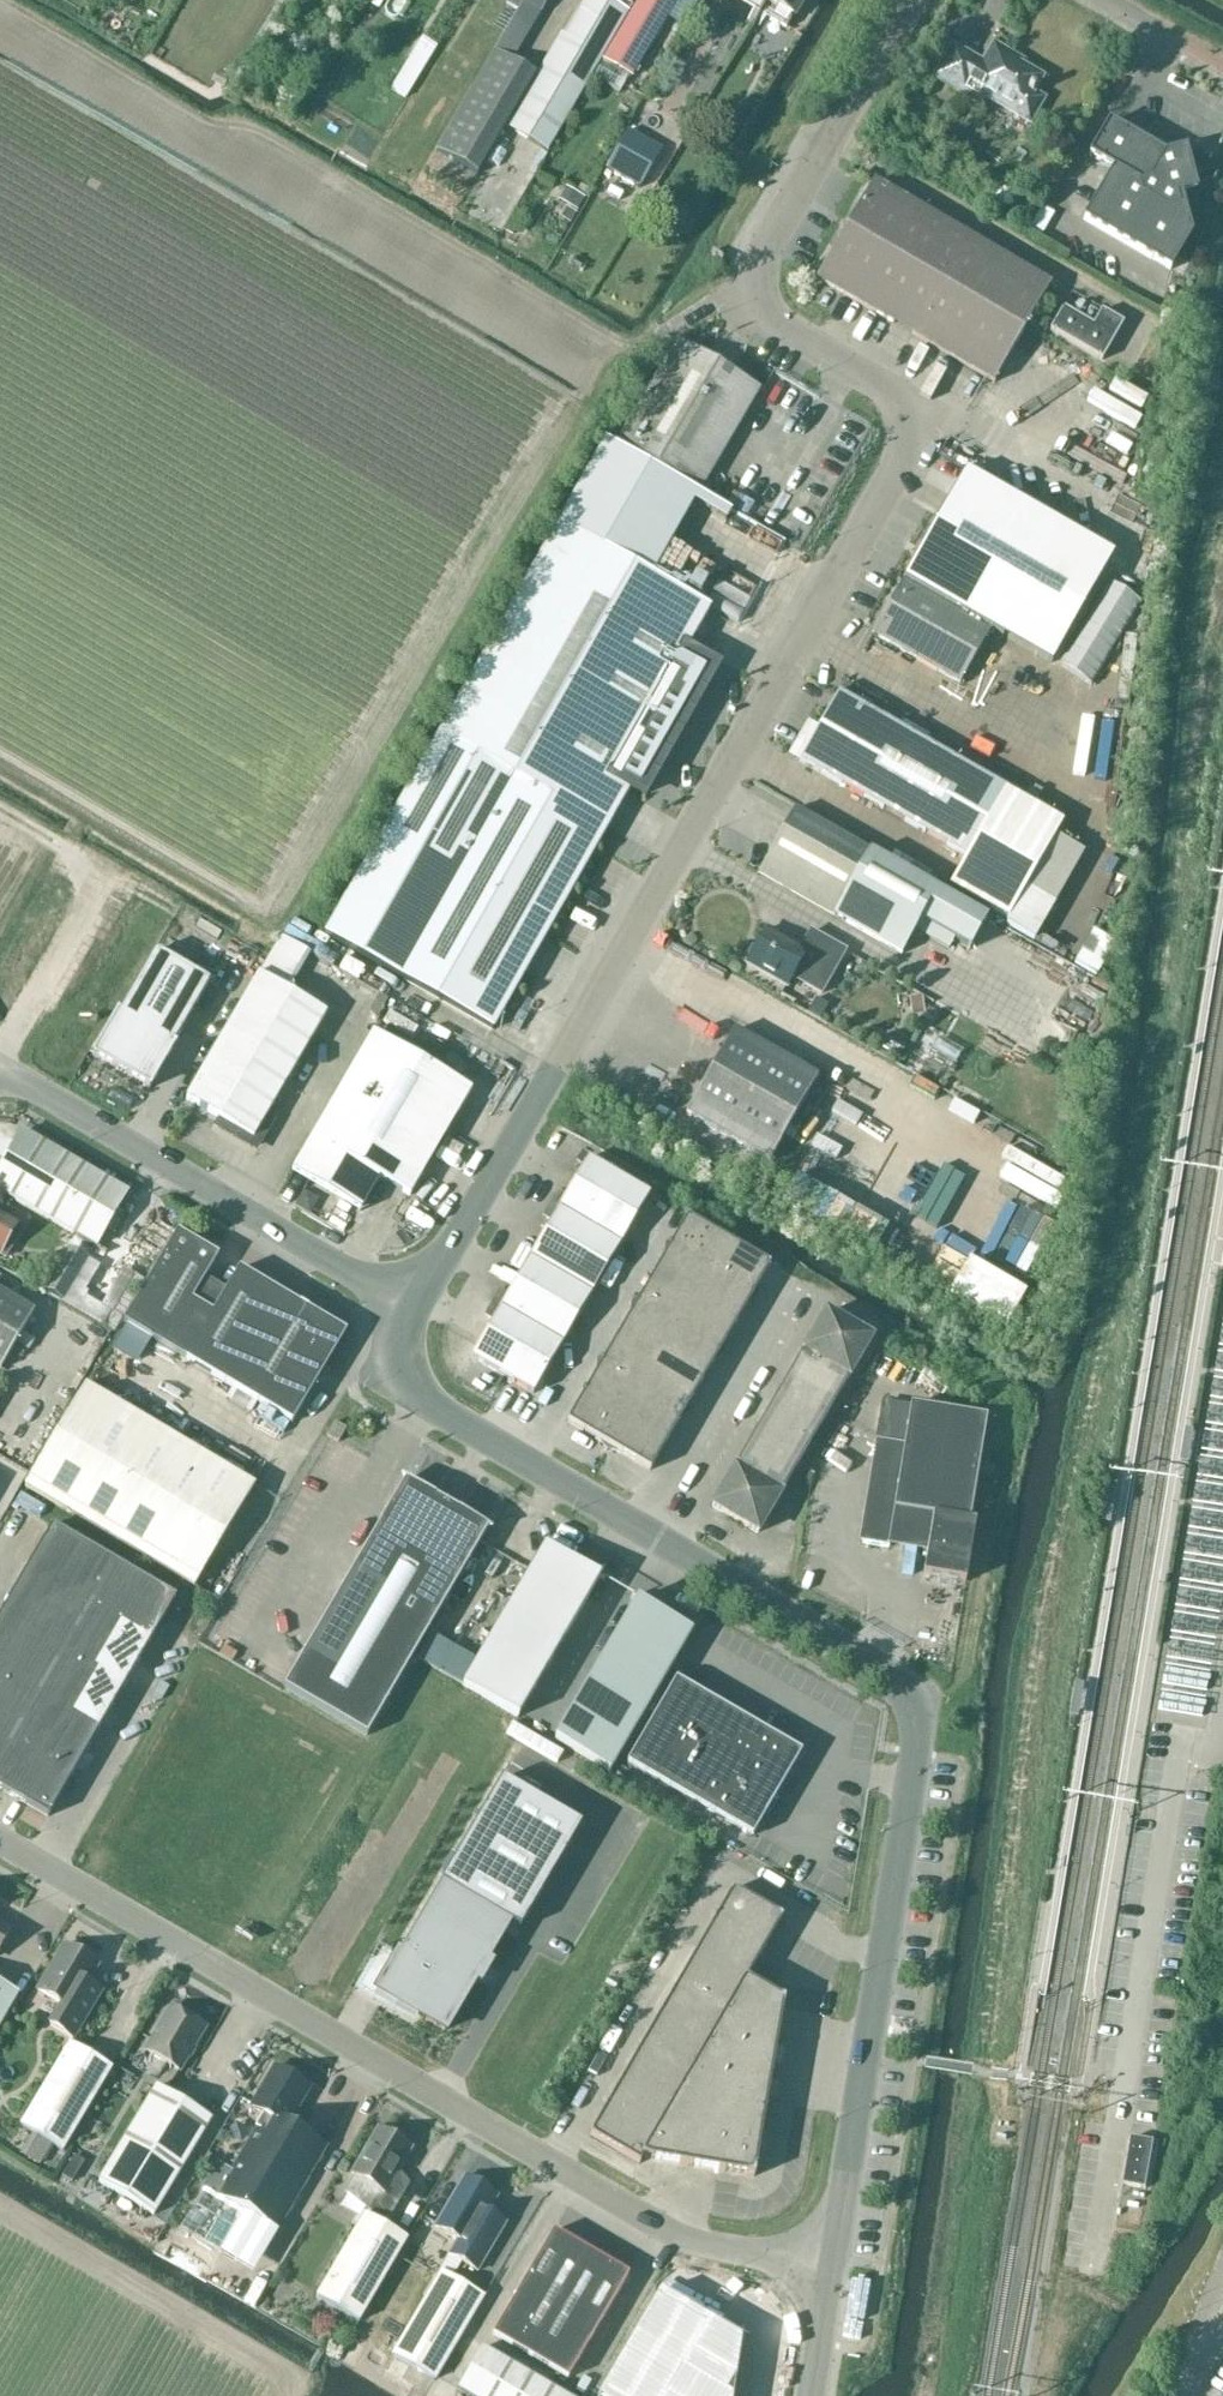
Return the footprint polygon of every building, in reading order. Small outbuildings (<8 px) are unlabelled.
[(611,2),(608,0),(589,0),(567,37),(562,34),(538,76),(507,127),(549,153),(629,15),(630,16),(631,17),(632,15),(611,2)] [(518,11),(523,4),(521,2),(517,0),(509,0),(507,5),(518,11)] [(512,22),(531,33),(551,0),(522,0),(521,2),(523,4),(512,22)] [(630,16),(604,61),(633,78),(680,0),(641,0),(632,15),(631,17),(630,16)] [(769,0),(736,0),(760,14),(769,0)] [(792,21),(805,0),(769,0),(760,14),(786,29),(792,21)] [(984,65),(953,47),(936,78),(980,103),(984,96),(1030,123),(1043,101),(1033,94),(1042,80),(1011,62),(1014,58),(995,46),(984,65)] [(408,97),(430,59),(416,51),(394,88),(408,97)] [(495,51),(436,150),(479,175),(507,127),(538,76),(515,62),(514,62),(495,51)] [(218,73),(213,82),(222,87),(224,88),(226,86),(230,79),(218,73)] [(1186,151),(1165,156),(1110,123),(1090,156),(1099,161),(1096,165),(1112,175),(1084,220),(1167,269),(1187,236),(1177,197),(1196,191),(1186,151)] [(640,190),(662,150),(627,131),(605,171),(640,190)] [(995,384),(1052,286),(874,182),(817,280),(995,384)] [(1012,190),(995,190),(995,206),(1012,205),(1012,190)] [(565,209),(559,218),(569,224),(575,214),(565,209)] [(675,213),(668,224),(682,234),(690,222),(675,213)] [(718,269),(723,260),(724,259),(714,253),(708,263),(718,269)] [(1094,326),(1064,309),(1051,331),(1103,361),(1124,325),(1102,312),(1094,326)] [(760,391),(707,360),(678,342),(617,445),(700,494),(760,391)] [(965,473),(904,581),(991,631),(1052,665),(1113,557),(965,473)] [(1093,482),(1089,491),(1118,505),(1122,495),(1093,482)] [(772,516),(778,500),(753,490),(747,507),(772,516)] [(1098,503),(1093,515),(1126,530),(1131,518),(1098,503)] [(559,525),(463,694),(630,789),(646,797),(721,665),(689,646),(709,611),(559,525)] [(646,535),(641,548),(664,559),(670,545),(646,535)] [(904,581),(873,635),(960,685),(991,631),(904,581)] [(606,830),(630,789),(463,694),(440,736),(539,792),(606,830)] [(1062,824),(1005,792),(838,696),(800,763),(967,858),(949,890),(1008,922),(1062,824)] [(426,993),(539,792),(440,736),(326,936),(426,993)] [(493,1031),(606,830),(539,792),(426,993),(493,1031)] [(987,922),(870,854),(795,812),(759,874),(834,917),(902,955),(916,932),(949,951),(954,943),(970,952),(987,922)] [(191,925),(184,943),(201,950),(208,932),(191,925)] [(768,930),(758,947),(753,949),(749,955),(750,961),(747,966),(787,988),(793,978),(822,995),(846,953),(811,933),(802,950),(768,930)] [(311,955),(310,954),(281,938),(260,976),(187,1101),(220,1120),(215,1128),(251,1149),(261,1146),(275,1123),(267,1118),(327,1015),(290,993),(311,955)] [(119,1014),(174,1046),(210,984),(155,952),(119,1014)] [(1093,952),(1093,969),(1109,969),(1108,952),(1093,952)] [(911,1014),(923,1013),(922,1001),(910,1002),(911,1014)] [(175,1047),(174,1046),(119,1014),(118,1014),(93,1057),(150,1090),(175,1047)] [(687,1116),(770,1163),(818,1079),(734,1031),(687,1116)] [(360,1213),(363,1208),(379,1180),(410,1197),(472,1091),(374,1034),(292,1173),(360,1213)] [(916,1079),(945,1106),(957,1093),(927,1066),(916,1079)] [(856,1110),(848,1121),(861,1132),(870,1121),(856,1110)] [(833,1148),(857,1164),(869,1144),(845,1129),(833,1148)] [(23,1133),(6,1162),(1,1160),(0,1162),(0,1193),(96,1248),(128,1194),(23,1133)] [(621,1246),(650,1196),(588,1160),(566,1196),(558,1191),(550,1205),(621,1246)] [(1060,1219),(1066,1207),(1031,1190),(1026,1203),(1060,1219)] [(592,1296),(621,1246),(550,1205),(542,1218),(551,1223),(529,1260),(592,1296)] [(17,1230),(5,1223),(7,1219),(0,1215),(0,1255),(7,1259),(13,1247),(9,1245),(17,1230)] [(711,1273),(729,1243),(687,1219),(670,1249),(711,1273)] [(1023,1219),(1012,1242),(1036,1254),(1047,1231),(1023,1219)] [(408,1249),(427,1244),(424,1232),(405,1237),(408,1249)] [(186,1361),(213,1315),(192,1302),(219,1258),(177,1233),(124,1324),(186,1361)] [(124,1266),(146,1246),(136,1236),(121,1251),(116,1246),(111,1252),(124,1266)] [(753,1297),(770,1267),(729,1243),(711,1273),(753,1297)] [(694,1302),(711,1273),(670,1249),(653,1278),(694,1302)] [(1014,1251),(992,1288),(1014,1301),(1032,1269),(1020,1263),(1024,1257),(1014,1251)] [(88,1261),(74,1253),(49,1294),(63,1302),(88,1261)] [(562,1345),(592,1296),(529,1260),(508,1296),(500,1291),(492,1304),(531,1327),(562,1345)] [(213,1315),(186,1361),(233,1389),(257,1404),(265,1409),(259,1419),(283,1434),(290,1423),(292,1425),(346,1334),(239,1270),(213,1315)] [(736,1326),(753,1297),(711,1273),(694,1302),(736,1326)] [(677,1331),(694,1302),(653,1278),(636,1307),(677,1331)] [(1,1371),(35,1313),(0,1292),(0,1371),(1,1371)] [(719,1355),(736,1326),(694,1302),(677,1331),(719,1355)] [(503,1377),(531,1327),(492,1304),(484,1317),(492,1323),(472,1359),(503,1377)] [(660,1360),(677,1331),(636,1307),(619,1336),(660,1360)] [(849,1379),(872,1340),(826,1313),(803,1353),(849,1379)] [(534,1395),(562,1345),(531,1327),(503,1377),(534,1395)] [(702,1384),(719,1355),(677,1331),(660,1360),(702,1384)] [(643,1389),(660,1360),(619,1336),(602,1365),(643,1389)] [(826,1418),(849,1379),(803,1353),(781,1392),(826,1418)] [(685,1413),(702,1384),(660,1360),(643,1389),(685,1413)] [(626,1418),(643,1389),(602,1365),(585,1394),(626,1418)] [(255,1487),(149,1424),(86,1386),(25,1488),(194,1589),(255,1487)] [(668,1442),(685,1413),(643,1389),(626,1418),(668,1442)] [(803,1457),(826,1418),(781,1392),(758,1431),(803,1457)] [(609,1448),(626,1418),(585,1394),(567,1423),(609,1448)] [(879,1443),(862,1545),(889,1549),(890,1542),(928,1549),(923,1577),(965,1584),(975,1524),(970,1524),(986,1420),(910,1407),(885,1403),(879,1443)] [(650,1472),(668,1442),(626,1418),(609,1448),(650,1472)] [(335,1424),(327,1437),(339,1444),(346,1430),(335,1424)] [(781,1496),(803,1457),(758,1431),(735,1470),(781,1496)] [(1192,1432),(1190,1432),(1184,1466),(1186,1466),(1193,1467),(1199,1434),(1192,1432)] [(758,1535),(781,1496),(735,1470),(713,1508),(758,1535)] [(367,1737),(488,1530),(405,1481),(332,1608),(284,1689),(367,1737)] [(89,1606),(114,1563),(53,1527),(27,1570),(89,1606)] [(548,1543),(464,1688),(519,1720),(603,1575),(548,1543)] [(251,1560),(202,1641),(284,1689),(332,1608),(251,1560)] [(176,1599),(149,1583),(114,1563),(89,1606),(151,1643),(176,1599)] [(63,1650),(89,1606),(27,1570),(1,1614),(63,1650)] [(864,1602),(874,1578),(864,1574),(854,1598),(864,1602)] [(610,1773),(692,1633),(637,1600),(555,1740),(610,1773)] [(125,1687),(151,1643),(89,1606),(63,1650),(125,1687)] [(63,1650),(1,1614),(0,1617),(0,1672),(38,1694),(63,1650)] [(100,1730),(125,1687),(63,1650),(38,1694),(100,1730)] [(38,1694),(0,1672),(0,1731),(12,1738),(38,1694)] [(753,1837),(801,1754),(676,1681),(628,1764),(753,1837)] [(1077,1687),(1076,1687),(1070,1720),(1072,1720),(1077,1721),(1079,1722),(1085,1688),(1083,1688),(1077,1687)] [(74,1774),(100,1730),(38,1694),(12,1738),(74,1774)] [(12,1738),(0,1731),(0,1759),(12,1738)] [(74,1774),(12,1738),(0,1759),(0,1790),(48,1818),(74,1774)] [(522,1930),(582,1827),(502,1780),(381,1985),(454,2027),(513,1926),(522,1930)] [(783,1919),(733,1890),(715,1922),(764,1951),(783,1919)] [(764,1951),(715,1922),(697,1952),(747,1981),(747,1980),(764,1951)] [(11,1931),(0,1925),(0,1950),(11,1931)] [(99,1966),(65,1946),(38,1991),(70,2010),(58,2031),(74,2040),(92,2009),(78,2001),(99,1966)] [(747,1981),(697,1952),(679,1983),(729,2012),(747,1981)] [(781,2000),(747,1980),(747,1981),(729,2012),(719,2030),(778,2040),(785,2001),(781,2000)] [(729,2012),(679,1983),(662,2013),(712,2042),(719,2030),(729,2012)] [(0,1984),(0,2028),(19,1995),(0,1984)] [(147,2053),(149,2054),(181,2072),(206,2028),(172,2009),(147,2053)] [(712,2042),(662,2013),(644,2044),(694,2073),(700,2062),(712,2042)] [(778,2040),(719,2030),(712,2042),(700,2062),(772,2074),(778,2040)] [(112,2069),(71,2044),(21,2127),(38,2137),(51,2144),(63,2151),(112,2069)] [(694,2073),(644,2044),(627,2074),(677,2103),(682,2094),(694,2073)] [(772,2074),(700,2062),(694,2073),(682,2094),(698,2097),(766,2109),(772,2074)] [(266,2116),(218,2197),(278,2232),(326,2149),(288,2127),(311,2089),(275,2068),(252,2108),(266,2116)] [(677,2103),(627,2074),(609,2104),(659,2133),(677,2103)] [(100,2185),(149,2213),(155,2217),(212,2121),(157,2089),(100,2185)] [(698,2097),(682,2094),(677,2103),(659,2133),(644,2159),(686,2166),(698,2097)] [(766,2109),(698,2097),(686,2166),(754,2178),(766,2109)] [(659,2133),(609,2104),(590,2136),(640,2165),(644,2159),(659,2133)] [(348,2193),(369,2212),(389,2223),(407,2192),(393,2184),(413,2149),(379,2129),(352,2174),(357,2177),(348,2193)] [(51,2144),(38,2137),(26,2158),(38,2165),(51,2144)] [(1147,2189),(1155,2142),(1133,2139),(1125,2185),(1147,2189)] [(483,2224),(498,2198),(465,2179),(436,2228),(459,2242),(451,2256),(479,2273),(501,2234),(483,2224)] [(366,2216),(318,2299),(360,2323),(408,2240),(366,2216)] [(549,2285),(573,2243),(554,2232),(530,2274),(549,2285)] [(567,2295),(591,2254),(573,2243),(549,2285),(567,2295)] [(585,2306),(610,2265),(591,2254),(567,2295),(585,2306)] [(585,2306),(605,2318),(630,2276),(610,2265),(585,2306)] [(443,2274),(394,2357),(437,2382),(485,2298),(443,2274)] [(567,2295),(549,2285),(530,2274),(518,2295),(555,2316),(567,2295)] [(664,2293),(639,2337),(663,2351),(689,2307),(664,2293)] [(530,2358),(543,2337),(555,2316),(518,2295),(493,2337),(530,2358)] [(605,2318),(585,2306),(567,2295),(555,2316),(593,2339),(605,2318)] [(689,2307),(663,2351),(689,2367),(715,2322),(689,2307)] [(581,2360),(593,2339),(555,2316),(543,2337),(581,2360)] [(689,2367),(715,2382),(740,2395),(745,2395),(750,2343),(715,2322),(689,2367)] [(569,2381),(581,2360),(543,2337),(530,2358),(569,2381)] [(605,2395),(637,2395),(663,2351),(639,2337),(605,2395)] [(480,2351),(456,2393),(462,2395),(561,2395),(480,2351)] [(637,2395),(672,2395),(689,2367),(663,2351),(637,2395)] [(672,2395),(707,2395),(715,2382),(689,2367),(672,2395)] [(707,2395),(740,2395),(715,2382),(707,2395)]
